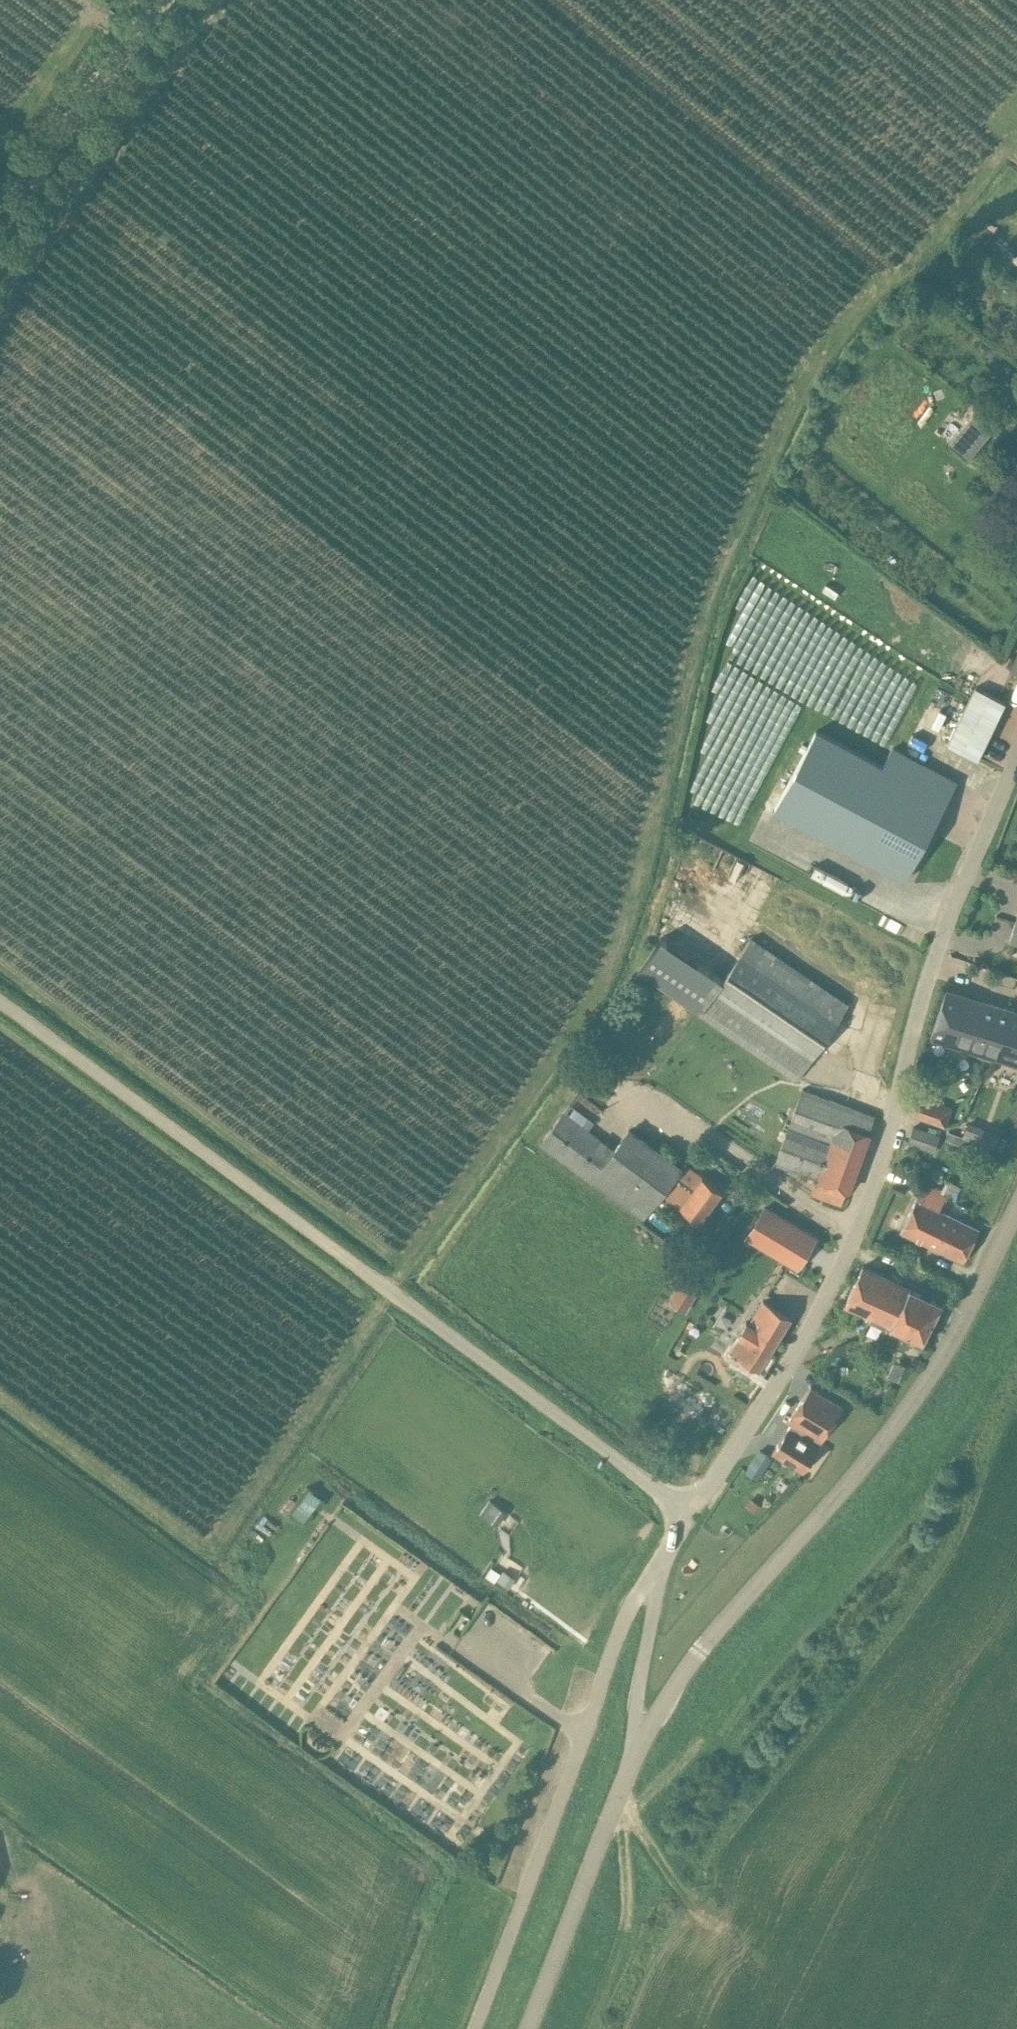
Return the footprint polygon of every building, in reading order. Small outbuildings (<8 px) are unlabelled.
[(992,428),(973,412),(948,443),(967,459),(992,428)] [(1005,702),(976,688),(948,746),(977,759),(1005,702)] [(883,766),(817,730),(774,809),(903,879),(956,781),(893,747),(883,766)] [(752,936),(723,978),(662,936),(639,971),(700,1012),(699,1014),(797,1081),(849,1003),(752,936)] [(947,986),(931,1034),(1016,1063),(1016,1010),(947,986)] [(876,1113),(804,1086),(776,1161),(817,1176),(811,1191),(842,1203),(876,1113)] [(953,1106),(920,1094),(912,1114),(945,1126),(953,1106)] [(565,1109),(540,1142),(592,1182),(593,1181),(645,1218),(665,1191),(681,1203),(677,1209),(689,1218),(693,1212),(701,1217),(722,1188),(702,1173),(693,1186),(677,1174),(682,1167),(629,1126),(613,1147),(606,1156),(594,1147),(597,1143),(596,1141),(599,1137),(594,1133),(595,1132),(590,1128),(594,1122),(570,1103),(565,1109)] [(963,1135),(980,1141),(985,1127),(969,1120),(963,1135)] [(937,1133),(913,1125),(908,1140),(932,1148),(937,1133)] [(962,1185),(947,1178),(942,1187),(925,1179),(901,1228),(963,1259),(979,1226),(941,1207),(947,1195),(955,1198),(962,1185)] [(773,1214),(757,1242),(808,1272),(824,1245),(773,1214)] [(706,1258),(716,1245),(703,1235),(692,1248),(706,1258)] [(940,1302),(864,1264),(845,1301),(871,1314),(869,1319),(886,1327),(888,1323),(922,1340),(940,1302)] [(685,1275),(670,1301),(687,1310),(702,1285),(685,1275)] [(790,1317),(763,1301),(749,1323),(746,1321),(738,1334),(741,1336),(731,1352),(757,1368),(767,1352),(768,1352),(790,1317)] [(821,1441),(844,1407),(811,1385),(788,1419),(792,1422),(773,1450),(802,1469),(818,1446),(800,1434),(803,1429),(821,1441)] [(770,1457),(759,1450),(746,1470),(757,1477),(770,1457)] [(310,1488),(292,1512),(304,1521),(322,1497),(310,1488)] [(490,1498),(478,1516),(494,1527),(507,1510),(490,1498)] [(514,1579),(501,1571),(497,1578),(510,1586),(514,1579)]
